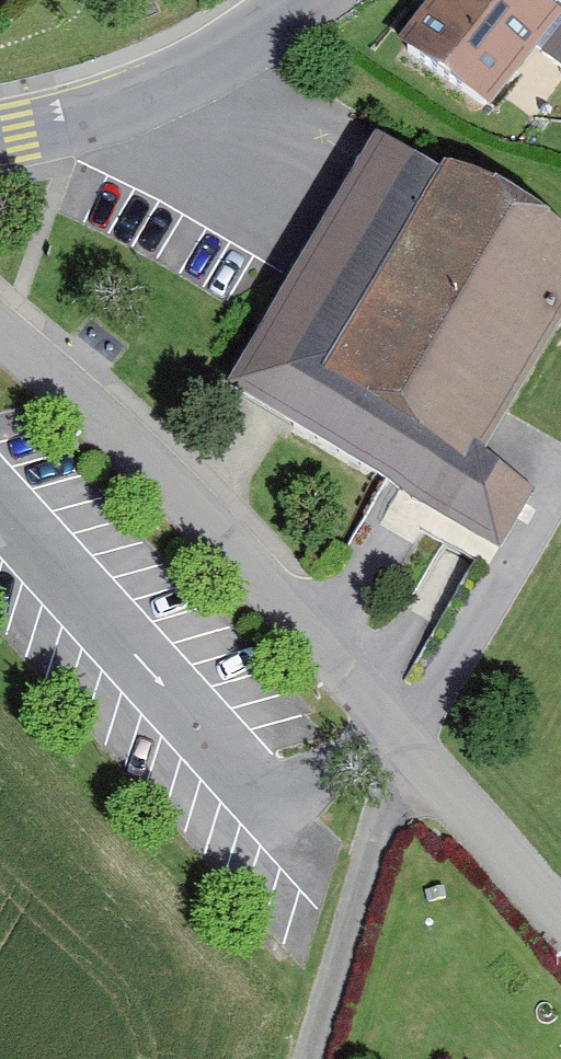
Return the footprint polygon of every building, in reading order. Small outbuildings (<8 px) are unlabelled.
[(491,0),(439,0),(394,60),(475,119),(538,35),(491,0)] [(336,194),(221,398),(408,503),(428,468),(460,486),(560,308),(560,252),(435,182),(406,233),(336,194)]
